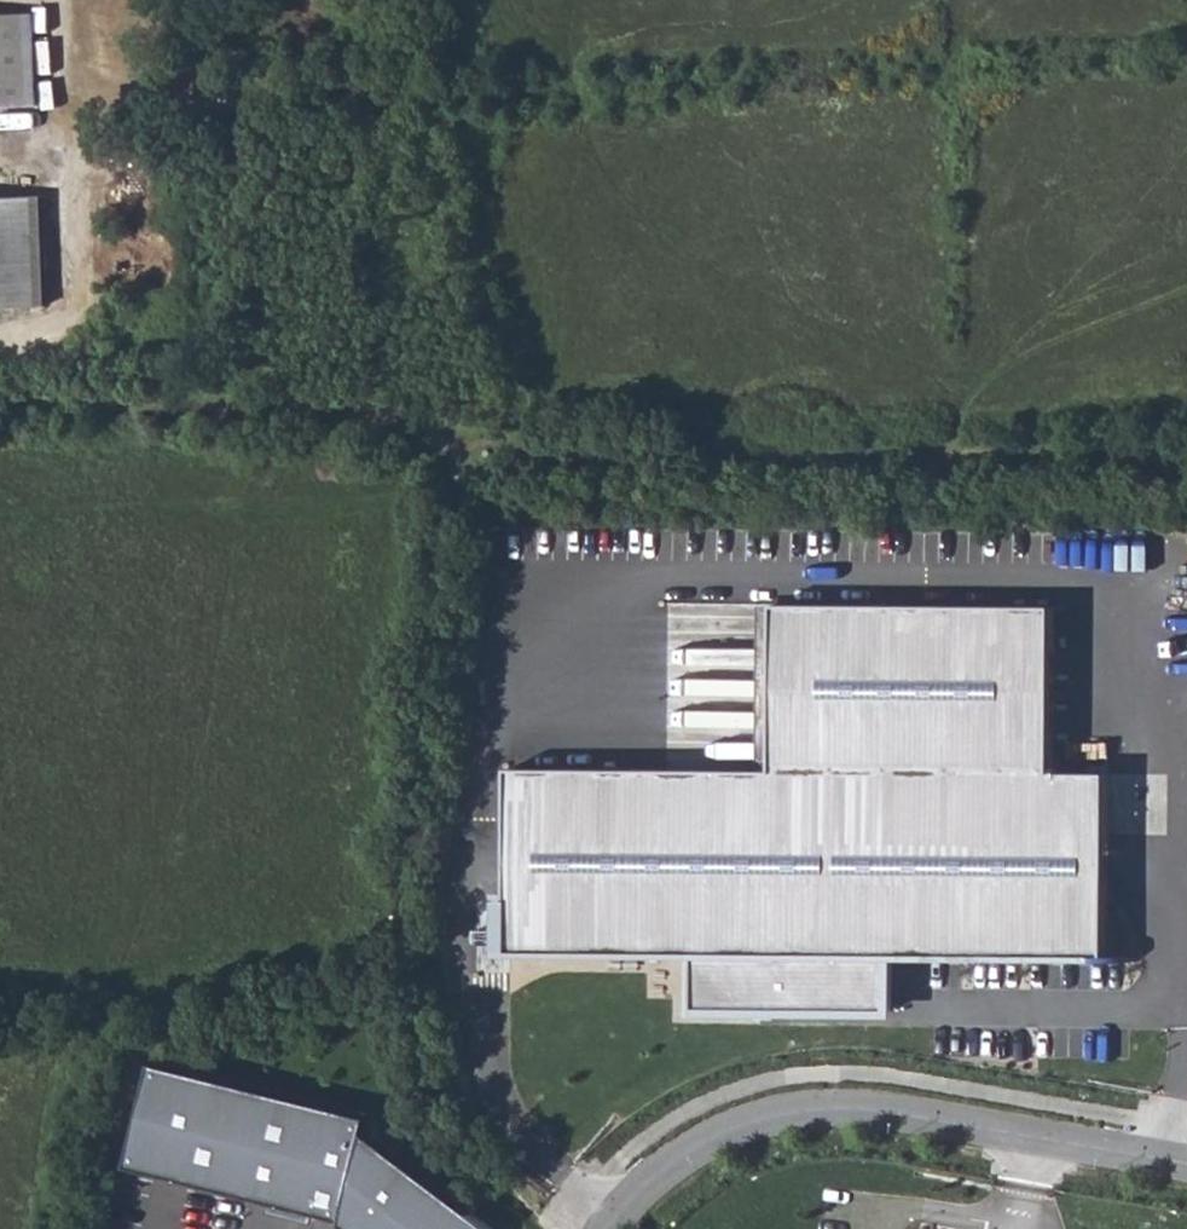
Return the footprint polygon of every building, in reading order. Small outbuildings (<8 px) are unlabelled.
[(39,103),(36,11),(0,12),(0,104),(39,103)] [(0,194),(0,303),(46,302),(42,193),(0,194)] [(900,960),(1106,964),(1105,771),(1051,772),(1056,608),(775,602),(775,767),(514,767),(512,954),(691,957),(900,960)] [(900,960),(691,957),(693,1014),(899,1016),(900,960)] [(147,1055),(127,1159),(339,1214),(357,1228),(490,1228),(369,1134),(372,1115),(147,1055)]
